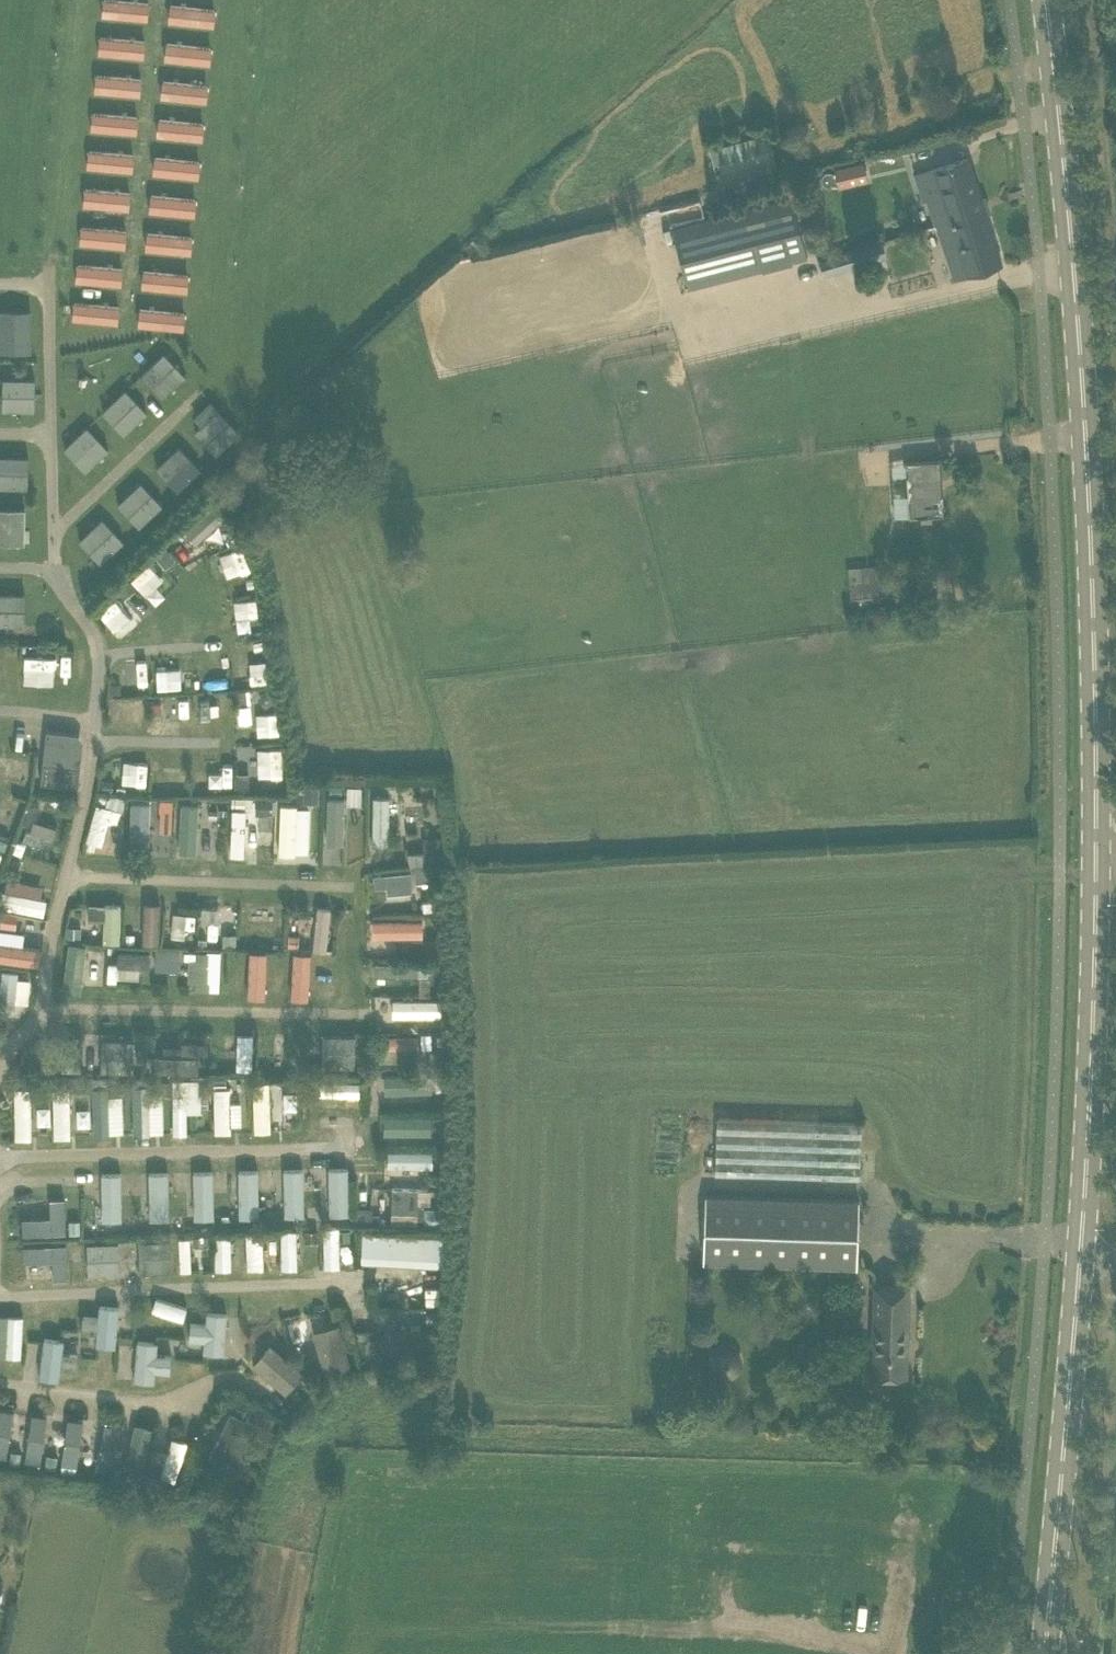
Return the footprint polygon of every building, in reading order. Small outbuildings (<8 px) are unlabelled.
[(774,175),(764,134),(713,147),(724,188),(774,175)] [(983,208),(967,157),(915,173),(924,201),(930,199),(937,223),(983,208)] [(863,161),(834,167),(839,187),(867,180),(863,161)] [(799,224),(826,218),(821,190),(805,192),(791,196),(791,195),(671,226),(688,289),(807,258),(799,224)] [(1001,262),(983,208),(937,223),(954,277),(1001,262)] [(864,264),(859,247),(820,259),(824,275),(864,264)] [(164,352),(142,373),(163,395),(185,374),(164,352)] [(4,379),(3,409),(34,409),(34,379),(4,379)] [(125,389),(103,410),(124,432),(146,411),(125,389)] [(218,408),(196,429),(217,451),(239,431),(218,408)] [(87,426),(65,446),(85,468),(108,448),(87,426)] [(179,445),(157,466),(178,488),(200,468),(179,445)] [(28,487),(28,456),(0,456),(0,486),(28,487)] [(943,514),(941,459),(906,461),(906,463),(892,463),(894,515),(943,514)] [(141,481),(119,502),(139,524),(161,504),(141,481)] [(197,541),(221,520),(209,506),(184,527),(197,541)] [(24,543),(24,509),(0,508),(0,542),(24,543)] [(102,518),(80,539),(101,561),(123,540),(102,518)] [(229,527),(222,531),(228,543),(235,540),(229,527)] [(171,544),(184,557),(197,543),(184,531),(171,544)] [(209,557),(215,569),(227,563),(233,576),(252,567),(241,542),(209,557)] [(164,544),(154,553),(167,567),(177,558),(164,544)] [(145,560),(132,582),(152,594),(165,572),(145,560)] [(852,596),(882,592),(878,561),(848,564),(852,596)] [(915,580),(914,582),(915,584),(915,585),(916,587),(918,588),(920,589),(921,589),(932,587),(934,586),(935,585),(936,583),(936,582),(936,580),(936,579),(935,578),(934,577),(933,576),(931,575),(920,576),(919,576),(917,577),(916,578),(915,580)] [(126,579),(116,588),(124,598),(134,589),(126,579)] [(26,625),(27,592),(0,591),(0,624),(26,625)] [(238,616),(239,628),(256,627),(255,596),(226,598),(227,617),(238,616)] [(101,613),(120,635),(133,623),(114,602),(101,613)] [(24,682),(56,683),(57,654),(25,653),(24,682)] [(264,689),(256,696),(265,705),(273,698),(264,689)] [(167,694),(166,731),(179,731),(179,719),(191,720),(191,695),(167,694)] [(160,701),(149,702),(149,712),(161,712),(160,701)] [(278,711),(257,711),(258,733),(278,732),(278,711)] [(46,730),(40,782),(72,785),(74,767),(77,733),(46,730)] [(272,745),(259,746),(260,755),(272,753),(272,745)] [(233,783),(234,763),(213,762),(212,783),(233,783)] [(276,774),(256,775),(257,788),(277,786),(276,774)] [(107,804),(124,806),(126,794),(109,792),(107,804)] [(373,795),(374,844),(391,843),(390,794),(373,795)] [(327,795),(326,839),(344,840),(345,796),(327,795)] [(172,825),(173,798),(161,798),(160,824),(172,825)] [(129,844),(149,845),(151,801),(130,800),(129,844)] [(107,841),(111,804),(93,802),(89,840),(107,841)] [(181,802),(179,847),(198,848),(200,803),(181,802)] [(231,855),(246,855),(247,806),(232,806),(231,855)] [(283,815),(282,854),(299,855),(301,815),(283,815)] [(27,835),(50,844),(57,826),(34,817),(27,835)] [(325,841),(326,862),(340,861),(339,841),(325,841)] [(375,870),(375,884),(389,884),(389,890),(412,890),(412,870),(375,870)] [(47,884),(5,875),(0,899),(0,903),(41,912),(47,884)] [(143,940),(159,940),(160,900),(144,899),(143,940)] [(121,940),(122,902),(89,901),(89,917),(105,918),(104,940),(121,940)] [(202,918),(227,919),(227,906),(203,905),(202,918)] [(327,949),(329,905),(316,905),(314,948),(327,949)] [(173,910),(172,934),(196,935),(197,910),(173,910)] [(372,934),(424,935),(424,916),(372,915),(372,934)] [(67,926),(67,936),(80,937),(81,927),(67,926)] [(28,962),(32,936),(0,931),(0,932),(0,958),(28,962)] [(290,935),(289,946),(298,947),(299,935),(290,935)] [(80,990),(86,943),(69,941),(63,988),(80,990)] [(421,941),(411,941),(411,955),(421,955),(421,941)] [(155,967),(179,968),(180,946),(156,946),(155,967)] [(189,987),(221,987),(221,949),(189,948),(189,987)] [(116,976),(140,976),(141,964),(149,964),(149,951),(116,950),(116,976)] [(253,990),(254,951),(239,951),(238,990),(253,990)] [(287,992),(287,952),(272,952),(272,992),(287,992)] [(320,987),(321,954),(308,954),(307,987),(320,987)] [(376,959),(375,973),(418,975),(418,961),(376,959)] [(0,1001),(30,1002),(31,976),(17,975),(17,968),(1,968),(0,1001)] [(392,996),(392,1013),(441,1015),(441,998),(392,996)] [(301,1062),(301,1031),(277,1030),(276,1062),(301,1062)] [(253,1066),(254,1032),(238,1032),(237,1065),(253,1066)] [(355,1063),(356,1032),(323,1032),(323,1063),(355,1063)] [(381,1034),(380,1059),(431,1061),(431,1035),(381,1034)] [(134,1063),(133,1038),(100,1039),(101,1064),(134,1063)] [(205,1042),(166,1041),(165,1065),(205,1066),(205,1042)] [(385,1090),(431,1089),(430,1072),(385,1074),(385,1090)] [(272,1129),(271,1078),(253,1078),(255,1129),(272,1129)] [(357,1079),(323,1082),(324,1094),(358,1090),(357,1079)] [(296,1081),(286,1081),(286,1089),(297,1089),(296,1081)] [(93,1085),(94,1132),(124,1131),(123,1091),(106,1092),(106,1084),(93,1085)] [(32,1085),(15,1085),(15,1136),(33,1136),(32,1085)] [(215,1085),(214,1129),(231,1130),(233,1086),(215,1085)] [(72,1135),(71,1088),(53,1088),(54,1135),(72,1135)] [(133,1090),(133,1130),(164,1130),(164,1090),(133,1090)] [(199,1092),(172,1093),(173,1131),(189,1130),(189,1109),(199,1109),(199,1092)] [(428,1111),(384,1110),(384,1131),(427,1132),(428,1111)] [(862,1121),(716,1116),(714,1173),(860,1178),(862,1121)] [(392,1144),(392,1147),(425,1147),(425,1164),(432,1164),(432,1145),(392,1144)] [(388,1163),(423,1165),(424,1149),(389,1148),(388,1163)] [(328,1165),(330,1213),(350,1212),(348,1164),(328,1165)] [(284,1211),(304,1211),(305,1166),(285,1166),(284,1211)] [(260,1214),(259,1167),(239,1167),(240,1214),(260,1214)] [(194,1168),(195,1216),(215,1216),(214,1168),(194,1168)] [(168,1169),(148,1169),(149,1220),(170,1219),(168,1169)] [(122,1217),(121,1170),(101,1170),(102,1217),(122,1217)] [(392,1184),(391,1216),(420,1217),(421,1185),(392,1184)] [(67,1230),(66,1195),(50,1196),(51,1214),(22,1215),(22,1232),(67,1230)] [(859,1200),(705,1195),(703,1261),(856,1266),(859,1200)] [(323,1224),(325,1265),(341,1264),(339,1223),(323,1224)] [(283,1226),(282,1266),(297,1267),(299,1227),(283,1226)] [(362,1227),(361,1260),(435,1262),(436,1229),(362,1227)] [(246,1229),(248,1267),(265,1266),(264,1228),(246,1229)] [(318,1229),(305,1229),(305,1240),(318,1240),(318,1229)] [(232,1267),(233,1231),(216,1231),(215,1267),(232,1267)] [(192,1268),(191,1234),(179,1234),(180,1269),(192,1268)] [(139,1239),(140,1270),(172,1269),(171,1238),(139,1239)] [(88,1273),(120,1272),(119,1239),(87,1240),(88,1273)] [(68,1276),(68,1241),(25,1242),(26,1277),(68,1276)] [(907,1376),(910,1285),(873,1284),(870,1374),(907,1376)] [(96,1343),(117,1344),(119,1303),(98,1302),(98,1314),(83,1313),(82,1329),(96,1330),(96,1343)] [(204,1351),(226,1352),(227,1310),(206,1310),(205,1319),(191,1319),(190,1338),(204,1339),(204,1351)] [(311,1328),(332,1323),(329,1312),(308,1317),(311,1328)] [(24,1313),(0,1313),(0,1353),(23,1354),(24,1313)] [(338,1323),(313,1330),(321,1357),(346,1350),(338,1323)] [(64,1351),(64,1337),(42,1336),(41,1376),(60,1376),(61,1365),(77,1365),(77,1352),(64,1351)] [(30,1358),(41,1359),(42,1338),(31,1337),(30,1358)] [(158,1351),(158,1339),(136,1339),(135,1378),(155,1379),(155,1370),(172,1370),(172,1352),(158,1351)] [(287,1390),(304,1367),(268,1341),(252,1364),(287,1390)] [(16,1409),(0,1405),(0,1406),(0,1453),(6,1454),(16,1409)] [(43,1460),(46,1413),(30,1411),(27,1459),(43,1460)] [(68,1416),(61,1464),(77,1467),(84,1418),(68,1416)] [(104,1421),(98,1464),(114,1466),(120,1423),(104,1421)] [(143,1464),(153,1427),(136,1422),(126,1459),(143,1464)] [(172,1435),(160,1474),(175,1479),(187,1440),(172,1435)]
